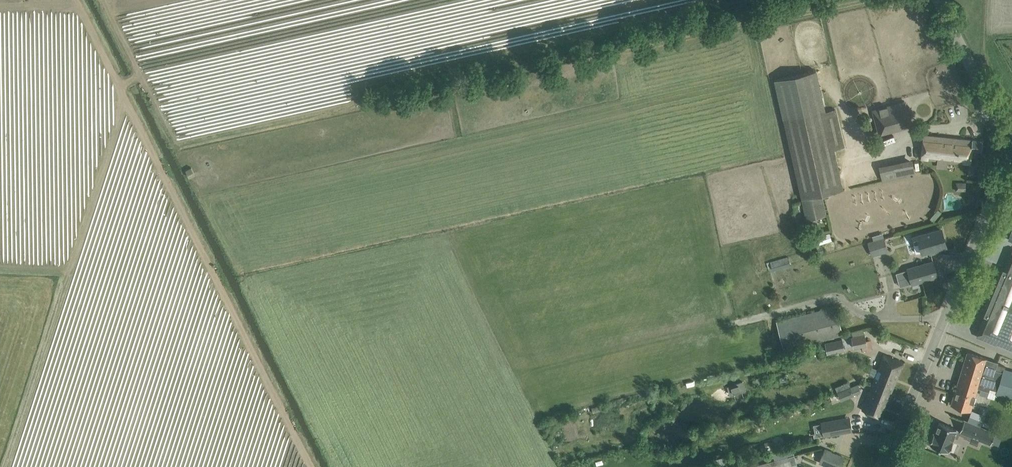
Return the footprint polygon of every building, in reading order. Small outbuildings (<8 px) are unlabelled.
[(775,79),(801,202),(806,222),(825,217),(820,194),(842,189),(838,169),(834,149),(844,147),(835,109),(825,111),(816,70),(775,79)] [(872,110),(878,133),(912,124),(906,101),(872,110)] [(921,158),(956,162),(957,152),(951,152),(953,138),(923,134),(921,158)] [(957,152),(956,162),(970,164),(971,150),(981,151),(982,141),(953,138),(951,152),(957,152)] [(879,166),(883,181),(915,173),(912,158),(879,166)] [(956,190),(966,191),(965,183),(956,182),(956,190)] [(1000,235),(1011,240),(1011,213),(1009,211),(1000,235)] [(941,229),(931,231),(914,236),(916,243),(920,242),(922,251),(929,249),(930,252),(939,250),(938,247),(946,245),(941,229)] [(830,233),(814,238),(816,244),(832,240),(830,233)] [(888,251),(884,237),(868,241),(872,256),(888,251)] [(977,336),(996,344),(997,343),(1011,349),(1011,251),(1005,269),(1002,268),(996,282),(994,282),(992,288),(993,288),(982,315),(985,316),(977,336)] [(790,265),(788,257),(770,262),(773,270),(790,265)] [(938,276),(933,261),(907,268),(912,283),(938,276)] [(835,307),(777,321),(786,354),(808,348),(807,343),(842,333),(835,307)] [(867,344),(866,340),(865,334),(851,337),(854,347),(861,345),(867,344)] [(845,351),(842,339),(825,342),(827,353),(841,350),(841,352),(845,351)] [(1004,369),(1005,367),(997,364),(998,362),(967,352),(958,381),(977,387),(989,391),(990,386),(997,388),(996,394),(1011,399),(1011,371),(1004,369)] [(883,355),(872,382),(892,390),(903,362),(883,355)] [(744,380),(727,385),(730,395),(747,390),(744,380)] [(977,387),(958,381),(951,404),(970,410),(977,387)] [(881,417),(892,390),(872,382),(862,410),(881,417)] [(841,399),(853,394),(851,387),(838,393),(841,399)] [(849,418),(822,423),(824,436),(852,431),(849,418)] [(964,420),(960,431),(971,436),(968,443),(976,446),(979,439),(990,444),(995,433),(964,420)] [(930,444),(933,445),(932,448),(939,450),(940,448),(948,451),(948,450),(949,450),(953,441),(952,441),(957,429),(939,422),(934,433),(930,442),(931,443),(930,444)] [(843,457),(825,449),(819,462),(829,466),(839,466),(843,457)] [(788,457),(751,466),(791,466),(788,457)]
